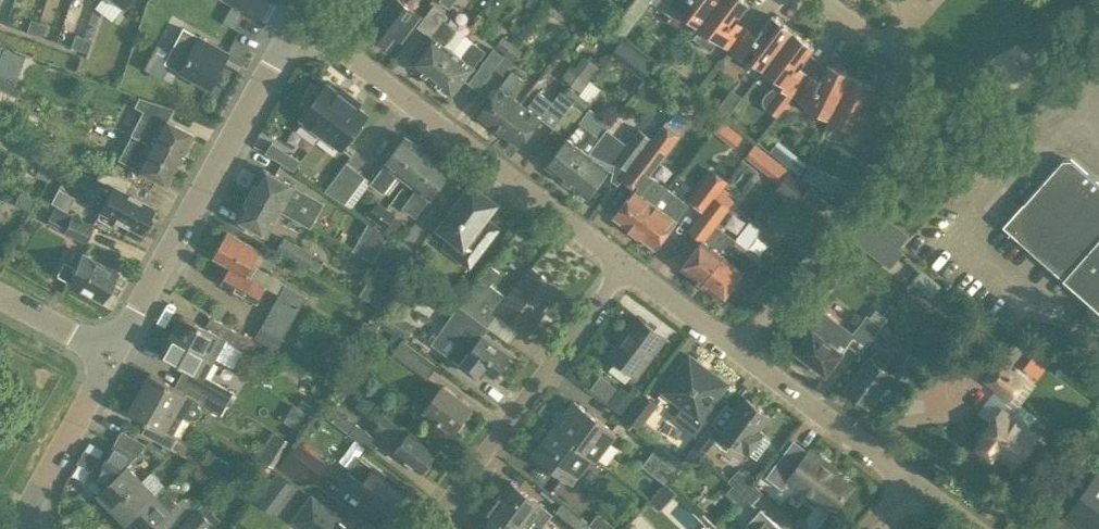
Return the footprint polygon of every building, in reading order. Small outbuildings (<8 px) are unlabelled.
[(368,15),(376,21),(368,32),(387,45),(397,32),(403,36),(400,39),(401,40),(420,16),(399,0),(376,0),(368,15)] [(456,0),(439,0),(449,8),(456,0)] [(652,2),(672,17),(678,10),(699,26),(719,0),(669,0),(667,2),(665,0),(654,0),(652,2)] [(693,37),(710,50),(717,40),(729,50),(747,27),(746,27),(737,20),(749,4),(744,0),(719,0),(699,26),(700,27),(693,37)] [(1090,11),(1098,20),(1098,2),(1090,11)] [(242,12),(230,6),(221,22),(233,29),(242,12)] [(410,63),(433,81),(456,51),(447,44),(459,29),(445,19),(447,16),(433,6),(417,27),(431,37),(410,63)] [(747,27),(729,50),(739,58),(743,53),(764,69),(794,31),(773,15),(757,35),(747,27)] [(34,35),(39,22),(30,19),(26,32),(34,35)] [(39,22),(34,35),(43,37),(47,25),(39,22)] [(485,60),(495,67),(512,43),(521,32),(510,24),(503,34),(495,44),(496,45),(485,60)] [(208,87),(227,52),(181,27),(162,62),(208,87)] [(777,114),(792,95),(810,74),(799,67),(815,47),(794,31),(764,69),(762,72),(776,83),(776,87),(773,91),(769,93),(767,97),(766,103),(768,108),(777,114)] [(79,50),(83,37),(74,34),(70,47),(79,50)] [(83,37),(79,50),(87,53),(91,40),(83,37)] [(459,53),(456,51),(433,81),(452,95),(486,50),(471,38),(459,53)] [(611,53),(625,64),(634,52),(620,42),(611,53)] [(521,50),(512,43),(495,67),(502,72),(513,57),(515,58),(521,50)] [(3,47),(0,54),(0,76),(14,82),(25,57),(3,47)] [(667,55),(659,55),(654,62),(666,71),(673,59),(667,55)] [(562,94),(574,104),(584,91),(582,90),(591,79),(571,64),(560,77),(569,85),(562,94)] [(807,106),(831,118),(852,76),(829,64),(820,82),(810,74),(792,95),(807,106)] [(478,114),(499,130),(522,100),(515,95),(526,80),(513,70),(478,114)] [(876,88),(852,76),(831,118),(854,130),(866,136),(879,112),(866,106),(876,88)] [(301,117),(321,132),(351,93),(340,85),(337,90),(328,82),(321,90),(315,86),(304,106),(307,109),(301,117)] [(689,90),(677,83),(669,96),(680,104),(689,90)] [(528,105),(522,100),(499,130),(519,146),(554,101),(539,90),(528,105)] [(590,96),(584,91),(574,104),(582,110),(590,100),(587,99),(590,96)] [(361,101),(351,93),(321,132),(341,147),(347,139),(350,142),(364,123),(361,121),(367,112),(358,105),(361,101)] [(133,107),(144,111),(132,134),(180,159),(193,134),(163,119),(169,107),(144,99),(138,97),(133,107)] [(545,165),(566,181),(600,137),(593,132),(594,131),(580,120),(545,165)] [(738,143),(743,131),(720,120),(714,133),(738,143)] [(661,127),(652,139),(622,179),(634,188),(613,216),(634,232),(668,189),(647,174),(675,137),(661,127)] [(605,129),(600,137),(566,181),(587,197),(608,169),(612,170),(610,180),(617,185),(622,179),(652,139),(638,128),(626,145),(605,129)] [(180,159),(132,134),(128,142),(119,158),(136,167),(136,168),(166,184),(180,159)] [(397,174),(407,181),(429,153),(405,135),(384,163),(386,165),(372,182),(384,191),(397,174)] [(272,143),(266,153),(292,169),(299,160),(272,143)] [(765,152),(755,144),(746,156),(756,163),(765,152)] [(452,170),(429,153),(407,181),(417,188),(403,206),(415,215),(429,198),(430,199),(452,170)] [(790,169),(798,174),(805,165),(792,155),(785,164),(790,169)] [(1071,158),(1062,159),(1025,201),(1003,226),(1090,303),(1098,311),(1098,183),(1071,158)] [(79,161),(77,167),(87,172),(90,166),(79,161)] [(831,189),(837,177),(809,162),(802,174),(831,189)] [(347,163),(327,189),(336,196),(355,170),(347,163)] [(139,232),(153,207),(125,192),(131,181),(103,166),(96,178),(112,187),(99,211),(139,232)] [(323,201),(295,186),(263,168),(250,193),(281,211),(291,216),(291,217),(308,227),(315,215),(323,201)] [(689,202),(702,212),(704,213),(720,192),(728,181),(712,169),(689,202)] [(798,174),(790,169),(775,189),(793,203),(809,183),(798,174)] [(336,196),(335,196),(345,203),(365,176),(355,170),(344,184),(336,196)] [(473,187),(442,228),(454,238),(447,247),(469,264),(496,229),(484,219),(495,204),(473,187)] [(67,212),(74,196),(58,188),(51,204),(67,212)] [(688,204),(668,189),(634,232),(655,248),(688,204)] [(702,283),(736,239),(717,225),(734,202),(720,192),(704,213),(702,212),(689,230),(702,239),(681,267),(702,283)] [(267,236),(281,211),(250,193),(236,218),(267,236)] [(377,220),(386,208),(378,201),(375,204),(374,203),(367,213),(377,220)] [(386,208),(377,220),(385,227),(395,214),(386,208)] [(907,235),(873,208),(863,221),(851,237),(890,267),(902,251),(897,248),(907,235)] [(72,213),(64,231),(85,241),(94,223),(72,213)] [(750,278),(764,260),(747,248),(761,229),(749,221),(736,239),(702,283),(723,299),(732,287),(735,289),(746,275),(750,278)] [(373,261),(388,234),(368,223),(353,249),(373,261)] [(222,280),(258,300),(266,285),(247,274),(260,250),(228,233),(215,257),(230,266),(222,280)] [(285,237),(277,251),(318,273),(322,265),(312,260),(315,254),(285,237)] [(55,275),(67,281),(70,284),(101,301),(116,274),(82,254),(75,267),(63,261),(55,275)] [(401,282),(379,266),(361,293),(383,308),(401,282)] [(507,297),(480,277),(461,301),(488,322),(496,311),(526,335),(539,317),(536,315),(558,287),(531,266),(507,297)] [(924,272),(915,284),(932,297),(941,286),(924,272)] [(307,293),(286,282),(257,336),(276,347),(282,336),(284,337),(307,293)] [(379,320),(405,338),(413,327),(387,308),(379,320)] [(802,344),(796,351),(813,364),(813,365),(813,366),(814,367),(814,368),(814,369),(819,373),(820,373),(820,372),(821,372),(822,372),(823,372),(826,374),(843,352),(849,344),(860,353),(881,325),(870,317),(867,314),(852,334),(819,308),(805,325),(812,330),(802,344)] [(876,310),(870,317),(881,325),(887,318),(876,310)] [(182,315),(171,335),(215,359),(225,340),(253,355),(259,344),(223,324),(217,334),(182,315)] [(637,317),(609,354),(637,375),(665,338),(637,317)] [(469,324),(446,354),(477,377),(483,369),(494,378),(511,356),(469,324)] [(161,354),(185,367),(180,377),(228,404),(234,393),(209,379),(208,381),(204,378),(215,359),(171,335),(161,354)] [(437,365),(415,349),(402,341),(393,354),(427,379),(437,365)] [(909,353),(893,375),(882,367),(892,352),(881,344),(872,356),(871,355),(844,389),(869,408),(893,376),(904,384),(921,361),(909,353)] [(1005,359),(1013,365),(1023,350),(1015,345),(1005,359)] [(1025,367),(1037,372),(1045,353),(1034,348),(1025,367)] [(703,416),(725,387),(708,375),(711,371),(689,355),(661,391),(682,407),(673,419),(694,435),(706,418),(703,416)] [(1000,361),(985,380),(1010,399),(1024,381),(1000,361)] [(221,417),(228,404),(180,377),(175,386),(150,373),(139,393),(176,413),(181,416),(182,414),(187,414),(191,412),(194,408),(193,403),(190,400),(191,398),(200,403),(199,405),(221,417)] [(473,407),(443,385),(424,410),(454,432),(473,407)] [(624,415),(636,398),(621,387),(609,404),(624,415)] [(165,432),(159,442),(206,469),(211,458),(200,451),(201,450),(166,430),(176,413),(139,393),(128,412),(165,432)] [(658,404),(642,393),(624,420),(640,431),(658,404)] [(322,398),(314,409),(367,448),(375,437),(322,398)] [(762,435),(764,433),(759,429),(770,416),(746,398),(722,429),(711,421),(695,443),(708,453),(716,442),(727,451),(733,443),(748,454),(748,453),(757,459),(770,441),(762,435)] [(310,413),(314,406),(308,403),(302,399),(298,406),(304,409),(309,412),(310,413)] [(555,426),(554,427),(596,458),(616,432),(574,401),(565,412),(569,415),(559,428),(555,426)] [(1035,459),(1046,444),(1035,435),(1001,409),(979,439),(981,441),(977,446),(992,457),(996,452),(1013,465),(1017,459),(1019,461),(1025,452),(1035,459)] [(387,412),(373,431),(397,447),(394,452),(422,473),(439,450),(387,412)] [(596,459),(596,458),(554,427),(535,453),(547,462),(544,467),(560,479),(563,475),(572,481),(592,456),(596,459)] [(121,430),(114,444),(138,456),(145,444),(121,430)] [(290,440),(275,430),(258,456),(273,466),(290,440)] [(314,480),(326,464),(294,439),(277,465),(300,482),(306,473),(314,480)] [(97,493),(114,510),(144,481),(131,468),(138,456),(114,444),(94,479),(103,488),(97,493)] [(658,444),(641,465),(664,483),(680,462),(658,444)] [(804,459),(788,447),(766,477),(783,490),(791,480),(833,511),(852,486),(827,467),(829,465),(810,450),(804,459)] [(394,511),(398,506),(397,502),(406,490),(360,457),(349,473),(363,483),(356,492),(388,515),(390,512),(394,511)] [(728,480),(751,503),(761,492),(738,470),(728,480)] [(152,473),(144,481),(114,510),(127,524),(157,495),(165,487),(152,473)] [(1094,528),(1098,528),(1098,484),(1094,480),(1071,511),(1094,528)] [(545,525),(553,514),(542,506),(543,504),(513,482),(505,492),(502,492),(497,499),(497,503),(496,505),(527,528),(541,528),(545,525)] [(157,495),(127,524),(132,528),(156,528),(159,526),(162,528),(172,528),(189,512),(180,504),(179,505),(174,500),(176,498),(165,487),(157,495)] [(266,488),(257,501),(272,512),(281,499),(266,488)] [(337,520),(339,518),(311,498),(304,508),(316,517),(308,528),(349,528),(337,520)] [(203,503),(176,528),(177,528),(207,528),(218,518),(203,503)] [(496,505),(494,507),(490,508),(485,514),(486,518),(478,528),(479,528),(527,528),(496,505)] [(562,505),(553,517),(568,528),(585,528),(587,526),(562,505)] [(759,510),(742,528),(779,528),(759,510)] [(816,528),(836,528),(842,521),(829,512),(816,528)] [(630,522),(637,528),(656,528),(640,513),(630,522)] [(597,514),(587,526),(592,528),(616,528),(597,514)]
